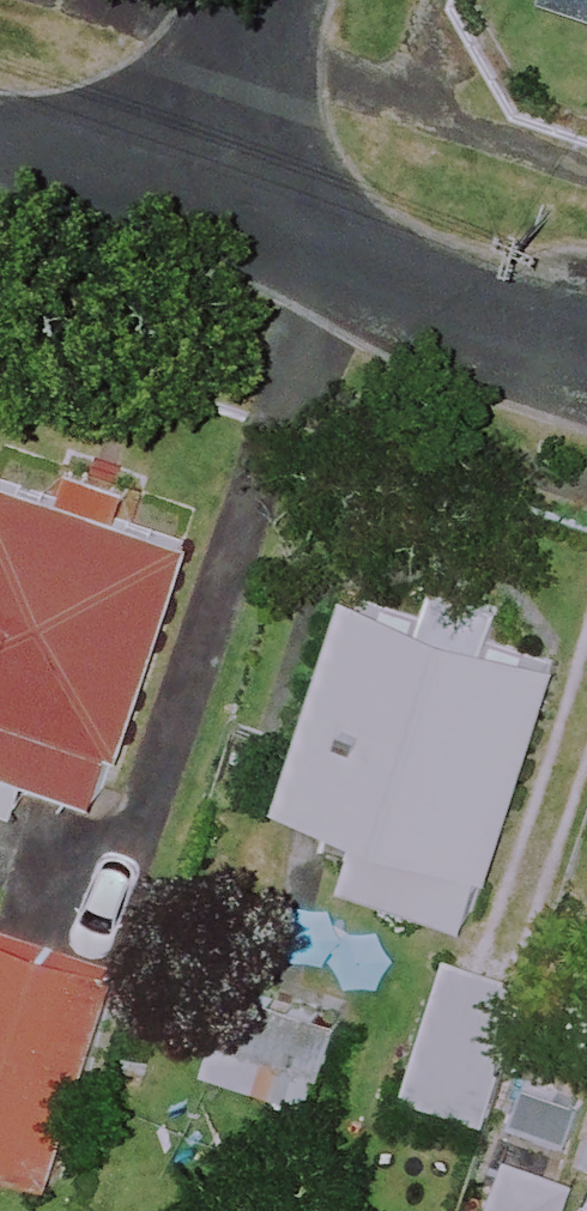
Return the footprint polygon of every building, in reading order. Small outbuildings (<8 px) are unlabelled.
[(124,519),(138,474),(69,452),(55,497),(0,480),(0,802),(21,808),(31,776),(116,803),(198,542),(124,519)] [(429,579),(418,609),(360,589),(287,799),(362,825),(344,874),(486,924),(577,664),(499,637),(509,607),(429,579)] [(0,933),(0,1163),(49,1179),(117,971),(0,933)] [(530,961),(460,938),(409,1094),(479,1117),(530,961)] [(345,1015),(237,980),(219,1036),(327,1071),(345,1015)] [(548,1071),(527,1127),(586,1150),(586,1086),(548,1071)]
